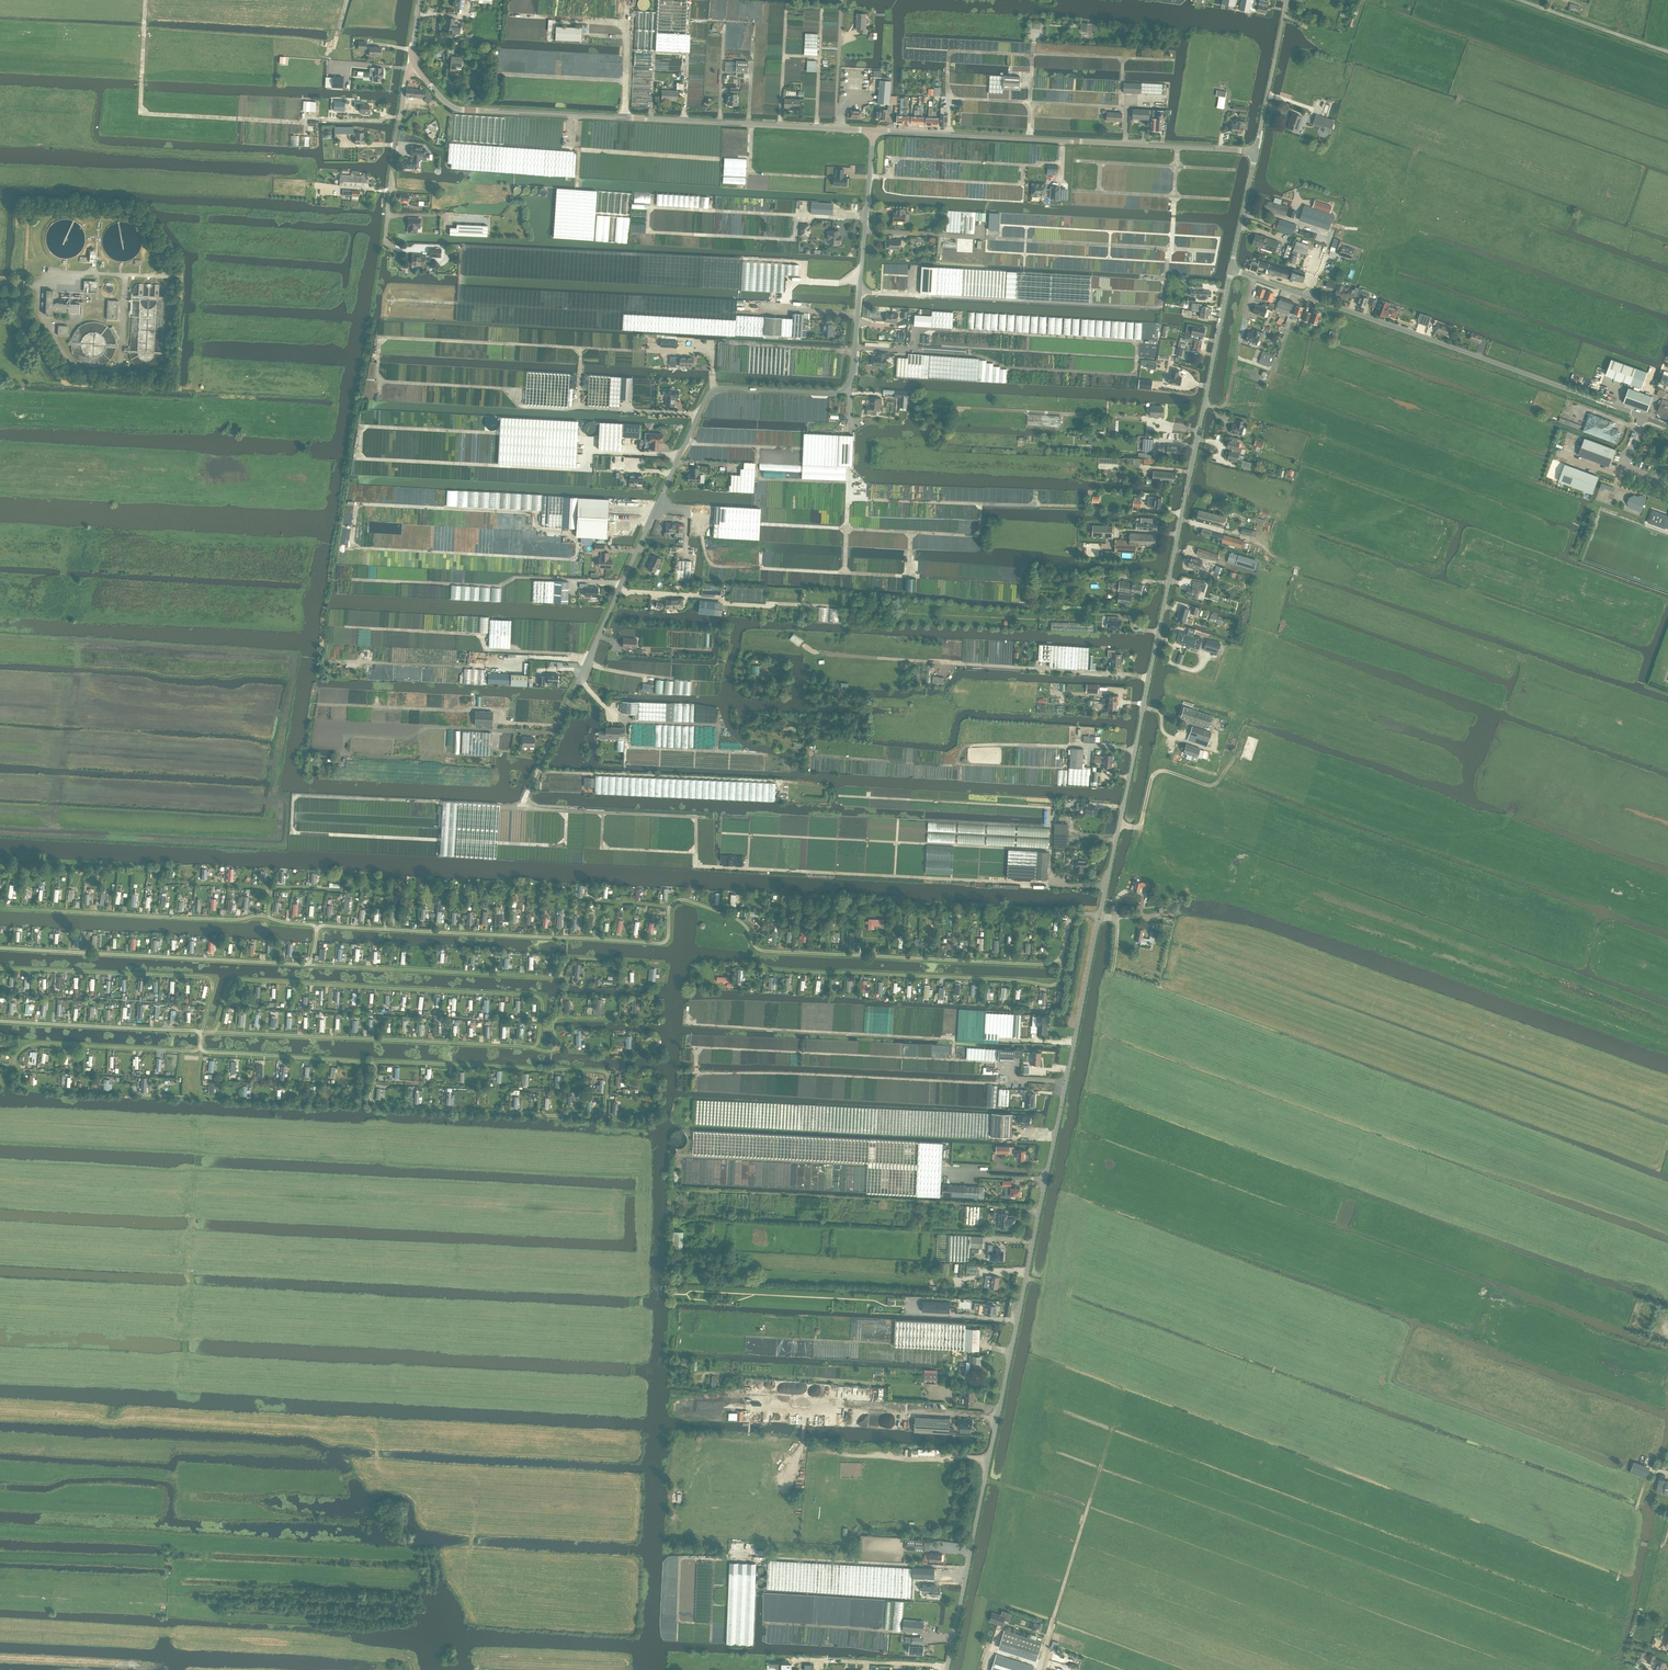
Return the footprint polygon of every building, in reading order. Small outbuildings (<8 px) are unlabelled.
[(651,4),(651,1),(650,0),(639,0),(638,1),(638,2),(638,4),(638,6),(639,7),(639,8),(641,10),(643,10),(644,10),(645,10),(647,10),(648,9),(649,9),(650,8),(650,6),(651,5),(651,4)] [(690,34),(686,34),(687,0),(658,0),(656,50),(689,52),(690,34)] [(1267,7),(1241,2),(1240,10),(1249,12),(1250,9),(1253,9),(1253,8),(1257,9),(1257,11),(1266,13),(1267,7)] [(1580,13),(1582,7),(1571,3),(1569,9),(1580,13)] [(866,34),(866,29),(865,29),(866,14),(857,14),(857,29),(860,29),(860,34),(866,34)] [(460,31),(461,24),(454,23),(455,19),(447,18),(446,29),(453,30),(460,31)] [(1092,32),(1092,24),(1083,23),(1082,31),(1092,32)] [(581,41),(581,28),(556,27),(555,40),(581,41)] [(805,33),(804,55),(817,55),(818,34),(805,33)] [(381,56),(381,47),(370,47),(370,46),(366,46),(367,42),(358,42),(358,50),(369,50),(369,56),(381,56)] [(461,68),(462,58),(457,57),(457,55),(447,54),(447,60),(451,60),(451,72),(457,73),(457,68),(461,68)] [(725,61),(725,72),(747,73),(748,61),(736,60),(736,61),(725,61)] [(807,61),(807,71),(815,72),(816,61),(807,61)] [(370,68),(370,75),(372,75),(372,81),(380,82),(381,78),(383,78),(383,72),(382,72),(383,68),(376,68),(370,68)] [(343,88),(343,77),(332,76),(332,87),(343,88)] [(1020,90),(1020,77),(1004,76),(1003,89),(1020,90)] [(879,91),(878,103),(887,104),(887,109),(889,110),(890,104),(895,104),(896,96),(890,96),(891,78),(883,77),(881,77),(881,78),(880,78),(879,91)] [(1141,83),(1123,83),(1123,93),(1165,95),(1166,84),(1141,83)] [(427,103),(433,98),(426,90),(407,88),(406,97),(423,98),(427,103)] [(737,106),(738,89),(730,89),(730,93),(733,93),(733,95),(728,94),(727,105),(737,106)] [(678,101),(678,91),(662,90),(661,100),(678,101)] [(1224,109),(1226,91),(1217,90),(1216,96),(1219,96),(1217,108),(1224,109)] [(895,104),(895,107),(897,107),(903,108),(904,98),(899,98),(899,96),(896,96),(895,104)] [(800,108),(801,100),(785,99),(785,108),(800,108)] [(316,112),(316,102),(303,102),(303,111),(316,112)] [(345,111),(345,102),(334,102),(334,110),(345,111)] [(370,113),(369,113),(369,105),(364,104),(364,103),(355,102),(354,107),(361,108),(360,112),(362,112),(362,114),(370,114),(370,113)] [(1246,117),(1247,111),(1246,111),(1247,108),(1233,106),(1233,111),(1240,112),(1239,116),(1246,117)] [(876,112),(876,119),(880,119),(887,120),(887,112),(890,112),(890,110),(889,110),(887,109),(881,109),(881,112),(876,112)] [(1149,120),(1149,110),(1133,109),(1133,119),(1149,120)] [(1122,121),(1122,112),(1107,111),(1107,121),(1122,121)] [(1297,130),(1302,116),(1292,113),(1288,127),(1297,130)] [(1316,115),(1313,122),(1325,126),(1324,132),(1329,134),(1334,121),(1316,115)] [(1246,128),(1246,122),(1236,121),(1236,124),(1232,124),(1231,132),(1241,134),(1242,127),(1246,128)] [(365,144),(364,133),(353,133),(353,138),(356,138),(356,144),(365,144)] [(301,136),(300,146),(309,146),(309,137),(301,136)] [(574,176),(576,154),(572,151),(523,148),(449,143),(448,163),(451,163),(451,168),(500,171),(521,173),(574,176)] [(405,158),(404,168),(405,168),(409,169),(409,168),(416,169),(417,167),(420,167),(420,162),(422,160),(428,161),(428,158),(429,159),(430,152),(425,152),(425,148),(412,147),(411,156),(413,156),(413,159),(405,158)] [(1058,172),(1058,166),(1047,165),(1047,175),(1054,175),(1055,172),(1058,172)] [(844,175),(844,170),(837,169),(837,176),(834,176),(834,185),(847,186),(847,177),(843,177),(843,175),(844,175)] [(355,186),(356,171),(351,171),(351,175),(340,175),(340,186),(355,186)] [(361,176),(357,176),(357,171),(356,171),(355,186),(366,187),(367,176),(361,175),(361,176)] [(1051,187),(1051,189),(1046,189),(1047,185),(1033,184),(1032,195),(1046,195),(1046,197),(1051,197),(1051,199),(1060,200),(1060,188),(1051,187)] [(593,240),(597,191),(557,188),(553,237),(593,240)] [(1280,204),(1282,200),(1275,197),(1273,202),(1266,200),(1263,209),(1276,213),(1279,204),(1280,204)] [(1315,200),(1312,207),(1330,213),(1332,206),(1315,200)] [(833,215),(834,204),(812,202),(811,213),(833,215)] [(1279,204),(1276,213),(1285,216),(1288,207),(1280,204),(1279,204)] [(1332,217),(1333,215),(1304,205),(1300,217),(1329,227),(1332,219),(1332,217)] [(1293,218),(1296,210),(1290,208),(1287,216),(1293,218)] [(893,217),(894,218),(894,221),(905,221),(906,214),(907,214),(908,210),(905,210),(905,209),(897,209),(897,213),(894,213),(894,215),(893,216),(893,217)] [(947,210),(946,232),(974,233),(975,220),(985,221),(986,213),(976,212),(947,210)] [(420,227),(420,219),(409,219),(408,226),(409,226),(409,232),(416,232),(417,227),(420,227)] [(1279,219),(1275,229),(1292,235),(1296,225),(1279,219)] [(801,223),(800,235),(808,236),(808,232),(810,232),(811,228),(809,228),(809,224),(801,223)] [(450,228),(449,235),(487,236),(487,225),(456,224),(456,228),(450,228)] [(839,236),(839,231),(831,230),(831,231),(828,231),(828,238),(829,239),(830,239),(830,244),(838,245),(838,243),(841,244),(841,236),(839,236)] [(1256,234),(1252,244),(1278,253),(1282,243),(1256,234)] [(901,249),(901,239),(897,239),(897,240),(889,240),(889,249),(901,249)] [(1306,255),(1309,246),(1296,241),(1293,250),(1297,252),(1306,255)] [(1354,258),(1356,251),(1353,250),(1341,246),(1339,254),(1351,258),(1351,257),(1354,258)] [(429,248),(429,257),(441,257),(441,249),(429,248)] [(1295,264),(1297,256),(1298,253),(1296,253),(1297,252),(1293,250),(1289,262),(1295,264)] [(412,256),(411,265),(425,266),(425,255),(421,255),(421,256),(412,256)] [(739,289),(740,262),(701,259),(699,287),(739,289)] [(1269,264),(1259,261),(1258,263),(1252,262),(1250,269),(1256,271),(1257,266),(1267,269),(1269,264)] [(790,293),(792,264),(743,262),(741,290),(790,293)] [(1287,279),(1290,270),(1271,265),(1268,273),(1287,279)] [(920,293),(937,294),(938,267),(921,266),(920,293)] [(963,269),(938,267),(937,294),(962,295),(1004,297),(1006,271),(963,269)] [(1293,268),(1290,279),(1303,282),(1305,275),(1304,275),(1305,272),(1293,268)] [(1007,271),(1006,298),(1090,302),(1091,276),(1007,271)] [(84,292),(87,292),(94,292),(94,287),(97,287),(97,281),(84,281),(84,292)] [(105,288),(105,290),(107,292),(109,292),(111,292),(112,290),(113,288),(112,286),(111,285),(109,284),(107,285),(105,286),(105,288)] [(1202,289),(1203,284),(1196,284),(1195,288),(1198,289),(1198,291),(1190,290),(1190,296),(1193,296),(1199,296),(1199,300),(1205,300),(1206,296),(1211,297),(1211,291),(1202,291),(1202,289)] [(1336,290),(1334,295),(1345,299),(1346,296),(1352,298),(1353,295),(1356,296),(1359,288),(1355,287),(1354,290),(1349,288),(1347,293),(1341,291),(1343,286),(1338,285),(1337,290),(1336,290)] [(1259,287),(1256,295),(1262,297),(1263,295),(1265,296),(1264,299),(1272,302),(1274,297),(1272,296),(1274,293),(1271,292),(1270,291),(1269,290),(1268,291),(1267,290),(1267,292),(1265,291),(1265,290),(1259,287)] [(1359,288),(1356,296),(1359,297),(1357,304),(1365,307),(1369,294),(1362,291),(1362,290),(1359,288)] [(55,312),(69,312),(79,313),(80,304),(70,304),(56,303),(56,304),(53,303),(54,291),(47,291),(46,315),(52,315),(53,311),(55,311),(55,312)] [(1289,313),(1293,302),(1280,297),(1279,300),(1278,302),(1276,307),(1275,310),(1288,315),(1289,313)] [(1395,318),(1398,309),(1388,306),(1389,303),(1380,299),(1375,313),(1384,317),(1385,315),(1395,318)] [(118,319),(119,301),(108,300),(107,319),(118,319)] [(1192,303),(1191,310),(1196,311),(1199,311),(1209,313),(1210,307),(1203,306),(1203,304),(1192,303)] [(1264,304),(1262,307),(1256,304),(1253,313),(1264,317),(1266,308),(1272,310),(1273,307),(1264,304)] [(1289,313),(1288,315),(1291,316),(1291,317),(1292,318),(1292,320),(1293,320),(1294,319),(1296,319),(1298,315),(1300,316),(1303,308),(1296,306),(1294,313),(1292,313),(1292,314),(1289,313)] [(952,328),(953,312),(932,311),(932,316),(931,316),(915,315),(914,326),(952,328)] [(1309,318),(1311,318),(1312,315),(1310,314),(1310,313),(1305,311),(1302,320),(1307,321),(1309,318)] [(1313,311),(1312,315),(1311,318),(1309,322),(1317,325),(1318,320),(1320,321),(1321,317),(1320,316),(1320,314),(1313,311)] [(736,319),(624,313),(623,329),(763,337),(763,335),(802,337),(802,323),(803,319),(803,314),(792,313),(792,318),(781,318),(764,317),(736,315),(736,319)] [(897,322),(898,314),(886,313),(886,322),(897,322)] [(1428,327),(1431,317),(1428,316),(1421,313),(1419,320),(1417,323),(1428,327)] [(833,336),(834,331),(832,331),(833,324),(831,324),(831,320),(823,320),(823,324),(824,324),(823,335),(833,336)] [(1203,337),(1204,332),(1205,332),(1205,330),(1204,329),(1205,327),(1187,324),(1185,336),(1191,338),(1191,334),(1203,337)] [(1447,335),(1450,328),(1438,324),(1435,332),(1440,334),(1440,333),(1447,335)] [(58,335),(67,335),(68,326),(58,325),(58,335)] [(1248,332),(1245,340),(1250,342),(1249,345),(1256,348),(1258,347),(1259,346),(1262,339),(1261,339),(1261,338),(1263,339),(1265,333),(1255,330),(1254,334),(1248,332)] [(1479,343),(1481,337),(1482,336),(1471,333),(1469,339),(1479,343)] [(677,348),(678,340),(660,339),(660,347),(677,348)] [(1200,350),(1202,341),(1189,339),(1188,342),(1191,342),(1190,346),(1192,347),(1192,348),(1200,350)] [(1271,366),(1275,356),(1262,352),(1258,363),(1269,367),(1269,366),(1271,366)] [(873,357),(873,365),(885,366),(886,358),(889,358),(889,353),(878,353),(878,357),(873,357)] [(897,357),(896,376),(928,378),(928,377),(977,380),(979,359),(908,354),(908,358),(897,357)] [(692,366),(693,357),(680,357),(679,366),(692,366)] [(1612,359),(1606,375),(1642,388),(1648,372),(1612,359)] [(979,360),(978,380),(1006,383),(1007,369),(1000,369),(1000,367),(993,366),(993,363),(986,363),(986,361),(979,360)] [(1178,375),(1179,370),(1173,368),(1171,375),(1170,375),(1168,383),(1180,385),(1182,377),(1177,376),(1177,374),(1178,375)] [(567,407),(569,374),(527,371),(525,405),(567,407)] [(630,400),(632,378),(621,377),(589,375),(587,405),(619,407),(620,399),(630,400)] [(1138,388),(1152,389),(1153,380),(1139,379),(1138,388)] [(674,390),(674,389),(673,388),(672,388),(671,388),(670,389),(670,390),(665,390),(665,396),(667,397),(667,401),(666,401),(665,406),(674,406),(674,398),(677,398),(678,397),(679,397),(679,391),(674,390)] [(1647,411),(1647,410),(1652,396),(1629,388),(1624,402),(1647,411)] [(1663,398),(1665,392),(1659,389),(1657,395),(1663,398)] [(907,398),(908,391),(895,390),(895,398),(900,398),(900,405),(907,406),(907,398)] [(882,405),(882,403),(881,403),(882,399),(871,398),(871,406),(868,406),(867,413),(872,414),(872,410),(879,410),(879,407),(881,407),(881,405),(882,405)] [(1662,399),(1658,411),(1667,415),(1667,401),(1662,399)] [(1150,406),(1150,416),(1163,416),(1163,415),(1163,414),(1164,413),(1163,412),(1163,407),(1150,406)] [(1061,416),(1028,414),(1027,425),(1060,427),(1061,416)] [(1616,443),(1620,432),(1611,428),(1613,422),(1591,414),(1584,431),(1616,443)] [(578,421),(500,417),(499,435),(498,464),(575,468),(578,421)] [(1579,430),(1581,425),(1560,417),(1558,422),(1579,430)] [(1243,427),(1244,421),(1238,419),(1236,425),(1232,424),(1230,432),(1241,435),(1243,427)] [(1118,431),(1118,421),(1109,420),(1108,434),(1115,435),(1115,431),(1118,431)] [(620,450),(622,423),(599,422),(598,449),(620,450)] [(1104,436),(1105,431),(1096,431),(1096,422),(1089,422),(1088,432),(1082,432),(1082,435),(1094,436),(1104,436)] [(639,438),(640,425),(623,424),(622,437),(639,438)] [(662,443),(662,434),(650,433),(649,442),(651,442),(651,449),(658,450),(658,443),(662,443)] [(852,466),(854,436),(804,433),(803,464),(852,466)] [(1094,444),(1094,436),(1082,435),(1082,440),(1088,440),(1088,444),(1094,444)] [(1234,449),(1233,452),(1239,454),(1240,454),(1242,448),(1238,447),(1239,442),(1237,442),(1237,439),(1230,437),(1229,440),(1227,447),(1234,449)] [(1143,438),(1142,451),(1148,452),(1148,450),(1153,451),(1154,439),(1143,438)] [(1616,449),(1605,446),(1585,438),(1578,455),(1609,466),(1616,449)] [(1167,445),(1158,444),(1158,451),(1162,451),(1162,453),(1163,453),(1163,454),(1166,455),(1180,456),(1181,446),(1167,445)] [(1229,451),(1227,459),(1237,461),(1242,462),(1242,460),(1243,456),(1238,455),(1239,454),(1233,452),(1229,451)] [(611,456),(611,470),(624,471),(625,456),(611,456)] [(1553,460),(1547,477),(1559,481),(1570,485),(1576,468),(1574,467),(1569,465),(1565,464),(1553,460)] [(698,474),(699,468),(691,468),(691,474),(688,474),(688,482),(699,482),(700,474),(698,474)] [(1576,468),(1570,485),(1581,489),(1587,472),(1585,471),(1578,469),(1576,468)] [(753,492),(754,469),(740,469),(740,475),(739,491),(753,492)] [(1286,470),(1285,476),(1292,478),(1294,470),(1290,469),(1289,470),(1286,470)] [(1174,482),(1175,473),(1153,470),(1152,480),(1162,481),(1162,485),(1165,485),(1166,482),(1174,482)] [(1587,472),(1581,489),(1592,493),(1599,476),(1595,475),(1589,473),(1587,472)] [(643,475),(630,474),(629,475),(627,475),(626,479),(629,480),(629,483),(642,484),(643,475)] [(739,491),(740,475),(729,474),(729,491),(739,491)] [(1642,498),(1634,495),(1633,496),(1629,497),(1627,502),(1629,506),(1630,506),(1629,507),(1642,512),(1646,499),(1645,496),(1643,496),(1642,498)] [(576,528),(577,497),(543,496),(541,526),(576,528)] [(577,497),(576,528),(575,536),(606,538),(608,499),(577,497)] [(1149,497),(1148,506),(1154,507),(1160,508),(1162,498),(1155,497),(1155,498),(1149,497)] [(759,539),(760,508),(715,506),(713,537),(759,539)] [(1223,527),(1226,517),(1199,510),(1196,520),(1223,527)] [(1665,527),(1667,528),(1667,516),(1652,510),(1648,522),(1665,528),(1665,527)] [(1137,522),(1136,529),(1157,530),(1157,523),(1152,523),(1152,518),(1141,518),(1141,522),(1137,522)] [(678,532),(678,524),(673,523),(673,524),(667,524),(666,531),(678,532)] [(1112,537),(1112,526),(1093,525),(1092,536),(1112,537)] [(1247,548),(1249,544),(1243,542),(1243,540),(1223,535),(1202,528),(1200,534),(1222,540),(1221,542),(1241,548),(1241,547),(1247,548)] [(1156,546),(1156,534),(1130,533),(1129,540),(1116,540),(1115,551),(1136,552),(1136,545),(1145,545),(1156,546)] [(599,558),(598,567),(611,568),(612,559),(607,558),(608,556),(608,553),(603,552),(604,544),(595,544),(594,551),(601,551),(600,558),(599,558)] [(1216,560),(1218,554),(1193,546),(1191,552),(1216,560)] [(1254,569),(1257,561),(1230,552),(1227,561),(1254,569)] [(661,559),(654,555),(652,558),(648,565),(649,565),(648,569),(655,572),(661,559)] [(1199,570),(1202,560),(1191,557),(1188,566),(1199,570)] [(690,580),(691,561),(677,560),(676,580),(690,580)] [(1230,571),(1227,580),(1234,582),(1236,573),(1230,571)] [(1108,579),(1107,585),(1112,588),(1116,586),(1117,581),(1113,578),(1108,579)] [(1188,587),(1186,595),(1197,598),(1199,591),(1200,587),(1205,589),(1206,584),(1194,580),(1192,588),(1188,587)] [(568,603),(569,582),(554,581),(533,581),(532,602),(553,602),(568,603)] [(1141,594),(1142,585),(1120,581),(1118,591),(1141,594)] [(598,596),(598,587),(587,587),(587,584),(580,583),(579,587),(582,587),(585,590),(585,596),(598,596)] [(702,584),(701,593),(721,594),(721,585),(702,584)] [(1129,606),(1131,595),(1119,593),(1118,604),(1129,606)] [(681,599),(681,597),(675,598),(675,599),(665,600),(665,604),(662,604),(662,603),(657,602),(656,607),(661,608),(661,606),(665,607),(666,608),(682,607),(682,599),(681,599)] [(698,611),(698,612),(706,613),(720,614),(721,603),(699,601),(698,611)] [(817,607),(817,620),(828,621),(828,608),(817,607)] [(1179,613),(1178,618),(1184,620),(1184,622),(1190,624),(1191,625),(1192,624),(1192,623),(1193,620),(1187,618),(1189,609),(1181,607),(1179,613)] [(829,608),(829,621),(840,621),(840,608),(829,608)] [(1218,624),(1220,619),(1210,615),(1209,620),(1218,624)] [(1121,630),(1121,621),(1119,621),(1119,617),(1108,616),(1108,621),(1109,621),(1109,622),(1108,622),(1107,623),(1107,624),(1107,626),(1107,627),(1108,627),(1109,627),(1109,630),(1121,630)] [(510,648),(511,620),(490,619),(489,647),(510,648)] [(1051,622),(1051,629),(1094,631),(1094,624),(1051,622)] [(1179,631),(1176,642),(1187,645),(1191,634),(1193,635),(1194,630),(1189,628),(1187,633),(1179,631)] [(794,632),(789,639),(799,646),(804,639),(794,632)] [(1191,634),(1187,645),(1198,649),(1202,638),(1193,635),(1191,634)] [(636,648),(636,639),(623,638),(623,647),(636,648)] [(1220,643),(1207,639),(1205,646),(1218,650),(1220,643)] [(1089,647),(1051,645),(1040,644),(1039,660),(1050,661),(1049,667),(1088,669),(1088,668),(1088,663),(1089,647)] [(1108,650),(1108,657),(1112,657),(1111,666),(1113,666),(1120,667),(1121,654),(1115,654),(1115,650),(1108,650)] [(511,674),(488,673),(488,684),(510,685),(527,686),(527,675),(511,674)] [(558,683),(558,674),(547,674),(547,676),(539,676),(538,685),(544,685),(544,682),(546,682),(558,683)] [(652,691),(653,685),(643,683),(642,690),(652,691)] [(622,701),(622,713),(633,714),(632,720),(665,721),(666,702),(622,701)] [(1209,726),(1213,716),(1184,707),(1181,717),(1209,726)] [(492,726),(493,712),(476,711),(475,725),(492,726)] [(1207,746),(1212,733),(1195,727),(1192,727),(1188,740),(1207,746)] [(601,731),(600,738),(605,738),(605,736),(618,737),(618,735),(623,736),(623,728),(618,728),(610,728),(606,728),(605,731),(601,731)] [(490,755),(491,732),(463,731),(462,754),(490,755)] [(534,746),(535,738),(527,737),(522,736),(522,746),(534,746)] [(1095,744),(1095,736),(1083,736),(1083,742),(1088,743),(1095,744)] [(1203,758),(1205,751),(1201,749),(1201,748),(1201,749),(1187,744),(1188,744),(1187,744),(1184,753),(1185,753),(1188,754),(1187,758),(1192,759),(1193,755),(1198,757),(1198,758),(1199,758),(1199,757),(1203,758)] [(1069,768),(1068,784),(1089,785),(1089,774),(1090,774),(1090,769),(1084,769),(1084,763),(1082,763),(1083,749),(1071,748),(1070,768),(1069,768)] [(1101,759),(1097,759),(1095,759),(1094,762),(1101,763),(1103,763),(1103,767),(1103,770),(1111,771),(1112,767),(1112,760),(1104,760),(1104,759),(1101,759)] [(584,777),(583,786),(594,787),(594,778),(584,777)] [(1077,803),(1076,808),(1086,809),(1086,813),(1087,813),(1087,816),(1093,816),(1093,814),(1097,814),(1098,807),(1090,807),(1090,803),(1077,803)] [(1055,823),(1054,834),(1062,834),(1062,828),(1068,829),(1068,823),(1055,823)] [(1062,840),(1062,834),(1054,834),(1054,845),(1067,845),(1067,840),(1062,840)] [(1047,879),(1048,859),(1048,852),(1037,851),(1009,849),(1007,877),(1047,879)] [(1087,867),(1088,860),(1077,859),(1077,857),(1073,857),(1072,864),(1076,865),(1076,867),(1077,867),(1076,872),(1083,872),(1083,867),(1087,867)] [(1141,882),(1134,880),(1133,884),(1135,884),(1134,890),(1140,891),(1140,887),(1147,889),(1148,883),(1141,882)] [(884,919),(869,918),(869,919),(869,920),(869,921),(867,920),(867,923),(869,923),(869,928),(875,928),(875,925),(884,925),(884,919)] [(1156,931),(1150,930),(1149,938),(1141,937),(1142,935),(1143,936),(1144,929),(1138,928),(1136,941),(1140,942),(1140,944),(1149,946),(1149,942),(1154,943),(1156,931)] [(1020,1037),(1021,1014),(986,1013),(984,1039),(999,1040),(999,1036),(1020,1037)] [(1038,1025),(1037,1033),(1047,1033),(1047,1026),(1049,1026),(1050,1017),(1037,1016),(1036,1025),(1038,1025)] [(966,1059),(968,1059),(1014,1062),(1014,1056),(1022,1057),(1023,1050),(1015,1050),(999,1049),(985,1049),(967,1048),(966,1059)] [(1040,1065),(1041,1052),(1032,1052),(1031,1064),(1040,1065)] [(999,1089),(998,1106),(1008,1106),(1009,1090),(999,1089)] [(1020,1089),(1020,1095),(1026,1095),(1025,1107),(1034,1107),(1034,1106),(1035,1105),(1035,1103),(1035,1102),(1035,1094),(1027,1093),(1028,1089),(1026,1089),(1020,1089)] [(992,1113),(696,1100),(694,1123),(734,1125),(990,1138),(991,1136),(1011,1137),(1013,1114),(992,1113)] [(1030,1125),(1030,1116),(1018,1115),(1018,1124),(1030,1125)] [(818,1159),(819,1136),(694,1130),(693,1153),(818,1159)] [(868,1165),(942,1169),(943,1142),(819,1136),(818,1159),(869,1162),(868,1165)] [(996,1146),(996,1154),(1010,1154),(1010,1146),(996,1146)] [(1025,1160),(1026,1150),(1017,1150),(1018,1150),(1015,1150),(1015,1155),(1017,1155),(1017,1159),(1025,1160)] [(941,1196),(942,1169),(868,1165),(867,1192),(941,1196)] [(1006,1187),(1005,1197),(1011,1197),(1011,1195),(1018,1195),(1018,1196),(1021,1196),(1021,1191),(1020,1191),(1020,1188),(1011,1187),(1011,1186),(1011,1181),(1003,1181),(1003,1186),(1008,1186),(1008,1187),(1006,1187)] [(984,1186),(979,1186),(942,1185),(942,1196),(984,1197),(984,1186)] [(966,1206),(965,1223),(979,1224),(986,1224),(987,1207),(966,1206)] [(1013,1225),(1015,1225),(1015,1218),(1014,1218),(1014,1215),(1007,1215),(1007,1213),(999,1213),(998,1228),(1006,1229),(1006,1227),(1013,1227),(1013,1225)] [(671,1230),(671,1247),(683,1248),(684,1231),(671,1230)] [(984,1236),(971,1236),(949,1235),(949,1260),(969,1261),(970,1247),(983,1247),(984,1236)] [(988,1244),(988,1251),(991,1251),(990,1260),(994,1260),(994,1261),(999,1261),(999,1260),(1003,1260),(1003,1251),(1000,1251),(1000,1249),(1000,1248),(994,1248),(994,1245),(988,1244)] [(967,1265),(966,1272),(977,1273),(978,1266),(967,1265)] [(1000,1277),(992,1276),(986,1275),(984,1286),(998,1288),(1000,1277)] [(923,1301),(923,1311),(950,1313),(950,1302),(923,1301)] [(986,1303),(979,1303),(978,1314),(985,1315),(985,1313),(995,1314),(996,1306),(986,1305),(986,1303)] [(979,1351),(980,1329),(966,1328),(966,1325),(895,1321),(894,1346),(979,1351)] [(970,1357),(970,1362),(965,1362),(965,1363),(960,1363),(959,1371),(970,1372),(970,1371),(972,1372),(973,1368),(979,1368),(980,1357),(970,1357)] [(924,1383),(937,1384),(938,1373),(924,1372),(924,1383)] [(964,1405),(973,1406),(974,1392),(965,1391),(964,1405)] [(908,1416),(883,1415),(882,1430),(907,1431),(908,1416)] [(915,1417),(915,1431),(954,1433),(954,1427),(950,1427),(950,1418),(915,1417)] [(958,1428),(961,1428),(960,1432),(964,1432),(970,1432),(970,1428),(971,1428),(972,1424),(973,1425),(973,1421),(973,1420),(972,1420),(963,1419),(959,1419),(954,1419),(954,1425),(958,1425),(958,1428)] [(1633,1465),(1630,1472),(1646,1478),(1649,1470),(1633,1465)] [(907,1549),(907,1551),(924,1552),(924,1550),(929,1550),(930,1545),(933,1546),(933,1542),(925,1541),(907,1539),(907,1549)] [(930,1553),(929,1561),(941,1561),(942,1554),(930,1553)] [(768,1560),(767,1588),(817,1592),(837,1593),(914,1598),(915,1578),(923,1578),(934,1579),(934,1568),(912,1567),(912,1568),(768,1560)] [(753,1640),(756,1563),(730,1562),(727,1643),(753,1644),(753,1640)] [(924,1587),(924,1592),(927,1592),(927,1595),(933,1595),(933,1598),(937,1598),(937,1595),(938,1595),(939,1592),(939,1591),(939,1587),(936,1587),(936,1585),(931,1584),(930,1584),(924,1584),(924,1587)] [(992,1612),(990,1621),(1002,1625),(1003,1622),(1008,1624),(1009,1618),(1011,1613),(1002,1611),(1001,1615),(992,1612)] [(923,1632),(923,1621),(902,1620),(902,1631),(923,1632)] [(1035,1624),(1033,1630),(1039,1632),(1041,1626),(1035,1624)] [(1037,1659),(1042,1642),(1004,1630),(999,1647),(1037,1659)] [(923,1646),(922,1646),(922,1645),(913,1644),(910,1644),(909,1654),(921,1654),(921,1653),(923,1653),(923,1646)] [(1034,1666),(996,1654),(991,1669),(1033,1669),(1034,1666)] [(1655,1659),(1656,1656),(1650,1654),(1648,1662),(1653,1663),(1654,1661),(1657,1662),(1655,1669),(1664,1669),(1666,1662),(1655,1659)]
